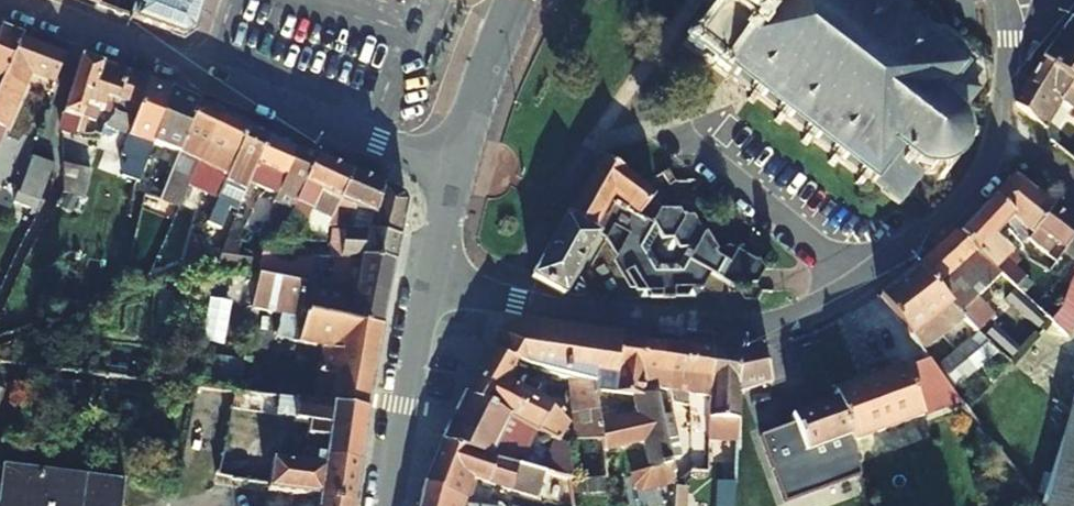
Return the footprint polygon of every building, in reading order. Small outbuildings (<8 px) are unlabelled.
[(97,7),(113,12),(117,0),(100,0),(97,7)] [(203,0),(134,0),(128,18),(182,37),(195,28),(203,0)] [(1000,65),(916,0),(700,0),(699,1),(708,8),(682,42),(725,76),(727,74),(750,92),(746,98),(752,103),(757,97),(778,115),(775,120),(780,125),(785,120),(805,136),(801,141),(807,146),(811,140),(831,157),(827,162),(833,166),(837,161),(859,178),(854,183),(860,187),(864,182),(873,190),(876,185),(900,203),(923,173),(928,176),(935,174),(937,179),(944,177),(942,172),(949,170),(957,163),(961,157),(967,143),(971,144),(971,137),(968,136),(967,131),(960,117),(1000,65)] [(1071,22),(1055,40),(1073,55),(1073,24),(1071,22)] [(11,62),(23,35),(0,26),(0,87),(11,62)] [(0,87),(0,133),(28,71),(57,82),(66,51),(23,35),(11,62),(0,87)] [(1055,40),(1043,59),(1073,83),(1073,55),(1055,40)] [(66,132),(83,133),(94,104),(88,102),(101,65),(80,58),(62,112),(71,118),(66,132)] [(1046,124),(1062,101),(1070,106),(1066,111),(1073,116),(1073,83),(1043,59),(1017,102),(1044,125),(1046,124)] [(88,102),(94,104),(104,107),(108,99),(139,108),(147,81),(101,65),(88,102)] [(139,108),(135,121),(131,137),(138,141),(132,160),(145,165),(154,143),(170,91),(147,81),(139,108)] [(154,143),(178,151),(196,102),(170,91),(154,143)] [(192,177),(200,159),(220,113),(196,102),(178,151),(160,197),(179,206),(192,177)] [(211,211),(218,194),(245,128),(247,125),(220,113),(200,159),(192,177),(209,186),(201,205),(211,211)] [(123,131),(127,118),(117,115),(105,127),(123,131)] [(246,189),(248,184),(268,135),(247,125),(245,128),(218,194),(232,200),(238,185),(246,189)] [(268,135),(248,184),(276,194),(296,148),(273,138),(268,135)] [(296,148),(276,194),(266,219),(266,236),(279,237),(314,156),(296,148)] [(729,242),(715,250),(690,206),(659,208),(652,220),(639,213),(656,194),(628,171),(600,154),(532,279),(563,297),(596,236),(604,240),(639,299),(701,291),(716,267),(742,282),(746,278),(755,278),(763,266),(755,255),(729,242)] [(350,172),(314,156),(279,237),(295,239),(316,191),(338,200),(350,172)] [(38,200),(50,167),(50,165),(31,159),(18,192),(38,200)] [(63,191),(82,198),(80,171),(61,163),(63,191)] [(379,185),(350,172),(338,200),(371,214),(379,185)] [(1004,226),(1019,244),(1027,238),(1053,206),(1016,176),(994,196),(1014,215),(1004,226)] [(379,185),(371,214),(368,224),(333,224),(332,231),(368,232),(397,240),(405,207),(402,194),(379,185)] [(1061,306),(1062,305),(1021,269),(1018,272),(1006,261),(1012,255),(994,237),(1004,226),(1014,215),(994,196),(960,230),(957,227),(953,230),(957,233),(975,250),(1052,321),(1061,306)] [(1037,246),(1046,236),(1056,244),(1048,255),(1051,257),(1055,261),(1073,237),(1073,222),(1053,206),(1027,238),(1037,246)] [(193,228),(191,259),(202,260),(204,229),(193,228)] [(978,332),(990,343),(995,337),(990,332),(994,328),(948,279),(975,250),(957,233),(953,230),(916,266),(975,329),(978,332)] [(335,256),(361,256),(392,265),(397,240),(368,232),(332,231),(328,249),(316,248),(314,251),(314,255),(335,256)] [(1055,261),(1059,264),(1073,277),(1073,237),(1055,261)] [(238,249),(237,264),(249,266),(252,245),(238,244),(238,249)] [(263,244),(258,274),(307,283),(314,255),(314,251),(263,244)] [(218,262),(237,264),(238,249),(224,248),(218,262)] [(1051,257),(1048,255),(1041,249),(1037,255),(1046,262),(1051,257)] [(335,256),(328,287),(306,284),(297,317),(303,319),(306,314),(377,329),(392,265),(361,256),(335,256)] [(896,316),(911,336),(943,309),(968,336),(975,329),(916,266),(880,296),(896,316)] [(365,411),(377,329),(306,314),(303,319),(297,317),(306,284),(307,283),(258,274),(251,308),(278,314),(273,342),(319,353),(315,375),(334,380),(329,406),(365,411)] [(1062,305),(1061,306),(1052,321),(1068,336),(1073,326),(1073,277),(1062,305)] [(911,336),(896,316),(890,322),(905,366),(836,392),(837,397),(850,434),(852,440),(921,414),(914,393),(942,376),(911,336)] [(517,362),(517,363),(568,377),(594,384),(595,390),(615,392),(621,336),(524,323),(498,334),(489,349),(517,362)] [(639,395),(640,386),(646,339),(621,336),(615,392),(634,394),(639,395)] [(646,339),(640,386),(658,389),(665,342),(646,339)] [(781,341),(762,347),(773,381),(791,375),(781,341)] [(683,402),(684,391),(690,345),(665,342),(658,389),(664,389),(669,390),(668,399),(683,402)] [(690,345),(684,391),(710,394),(715,348),(690,345)] [(740,383),(739,392),(773,381),(762,347),(741,353),(739,383),(740,383)] [(709,439),(737,441),(737,440),(738,430),(739,392),(740,383),(739,383),(741,353),(741,351),(715,348),(710,394),(708,427),(709,439)] [(556,439),(562,443),(569,431),(565,428),(569,423),(548,407),(507,384),(517,363),(517,362),(489,349),(460,395),(508,417),(556,439)] [(219,368),(215,389),(234,392),(240,393),(243,371),(219,368)] [(602,441),(595,390),(594,384),(568,377),(576,439),(602,441)] [(323,460),(358,461),(365,411),(329,406),(240,393),(234,392),(231,409),(306,422),(301,463),(322,464),(323,460)] [(670,457),(656,397),(639,395),(634,394),(650,468),(672,463),(670,457)] [(442,441),(489,457),(508,417),(460,395),(439,441),(442,441)] [(850,434),(837,397),(792,415),(796,424),(806,451),(850,434)] [(1069,414),(1046,505),(1073,505),(1073,397),(1069,414)] [(806,451),(796,424),(760,436),(785,505),(856,476),(852,440),(850,434),(806,451)] [(571,479),(571,477),(571,476),(568,446),(562,443),(556,439),(551,474),(571,479)] [(466,498),(472,478),(562,505),(573,505),(571,482),(571,479),(551,474),(489,457),(442,441),(439,441),(419,485),(422,486),(465,502),(466,498)] [(267,482),(271,460),(271,458),(255,456),(251,480),(267,482)] [(245,479),(242,494),(268,497),(269,490),(317,497),(316,505),(351,505),(358,461),(323,460),(322,464),(301,463),(271,460),(267,482),(251,480),(245,479)] [(124,486),(3,468),(0,491),(0,505),(122,505),(124,486)] [(735,490),(735,484),(732,484),(723,483),(718,482),(716,505),(734,505),(735,490)] [(419,485),(418,487),(415,505),(469,505),(464,505),(465,502),(422,486),(419,485)]
